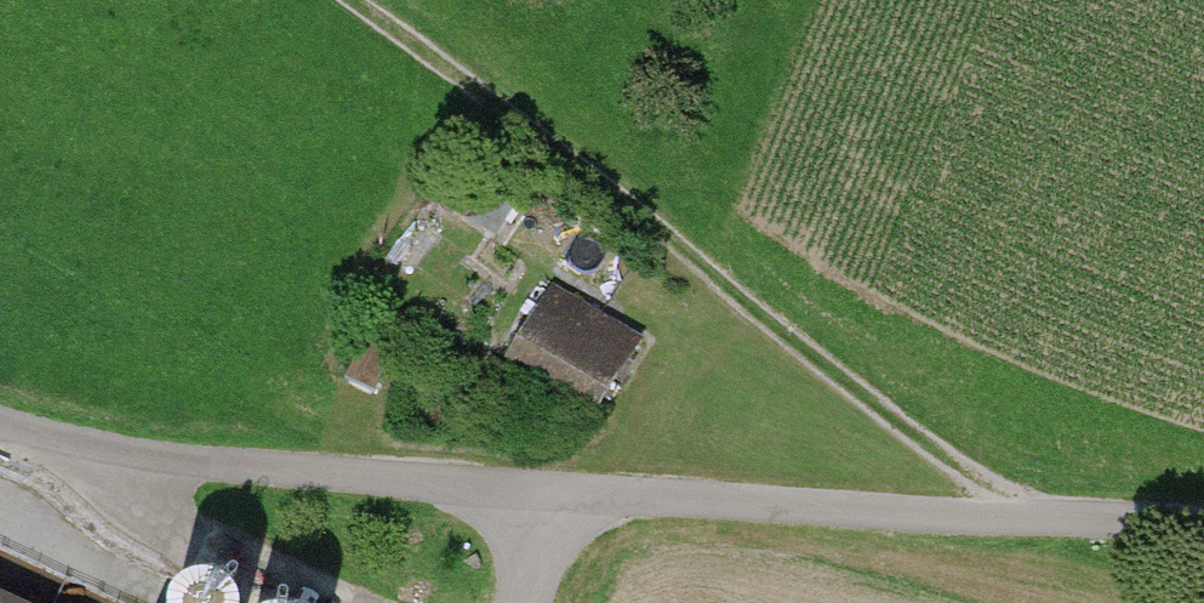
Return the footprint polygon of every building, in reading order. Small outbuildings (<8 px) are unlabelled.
[(505,363),(597,417),(643,340),(551,286),(505,363)] [(400,335),(371,322),(345,380),(373,393),(400,335)]
